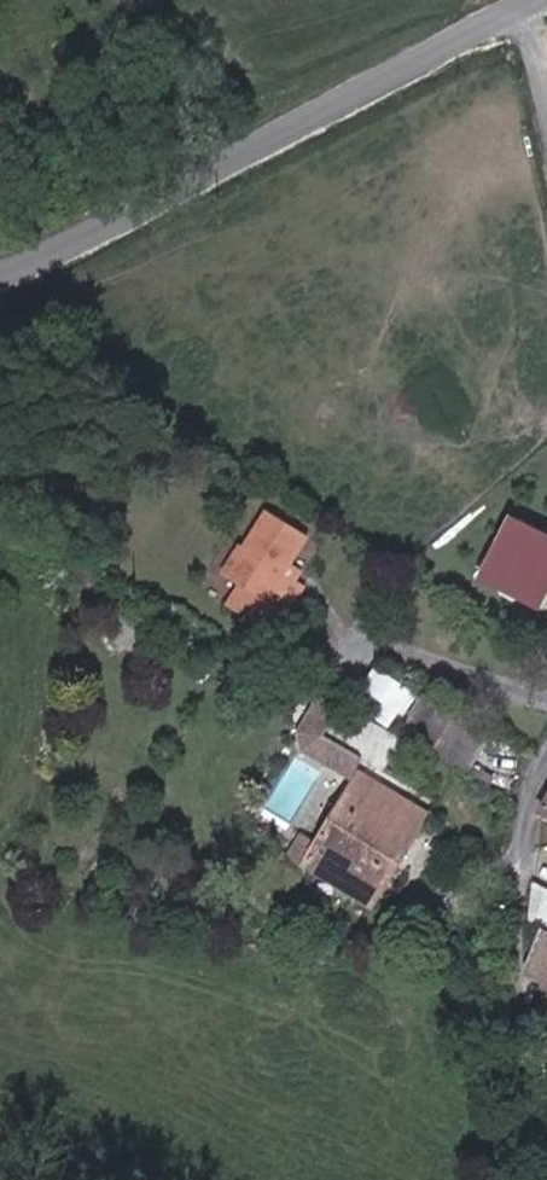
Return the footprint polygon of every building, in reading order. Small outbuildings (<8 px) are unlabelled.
[(297,581),(285,573),(291,564),(308,536),(267,511),(227,577),(238,584),(260,597),(247,619),(274,636),(305,586),(297,581)] [(303,571),(291,564),(285,573),(297,581),(303,571)] [(247,619),(260,597),(238,584),(230,597),(238,603),(233,611),(247,619)] [(412,691),(378,668),(364,689),(397,712),(412,691)] [(397,712),(364,689),(356,700),(390,723),(397,712)] [(428,725),(443,702),(423,691),(410,714),(414,717),(428,725)] [(341,703),(324,693),(301,732),(305,748),(351,774),(361,756),(323,734),(341,703)] [(432,753),(458,711),(443,702),(428,725),(419,741),(417,744),(432,753)] [(361,756),(381,768),(390,752),(407,762),(417,747),(341,703),(323,734),(361,756)] [(474,765),(493,732),(458,711),(432,753),(431,755),(468,775),(474,765)] [(419,741),(428,725),(414,717),(405,733),(419,741)] [(495,776),(474,765),(468,775),(489,786),(495,776)] [(372,907),(429,812),(362,772),(328,829),(325,828),(316,843),(312,850),(297,841),(288,856),(372,907)] [(514,790),(519,780),(510,776),(505,785),(514,790)] [(297,841),(312,850),(316,843),(301,834),(297,841)] [(533,881),(529,920),(541,927),(542,928),(546,932),(546,888),(533,881)] [(542,928),(525,967),(546,983),(546,932),(542,928)]
